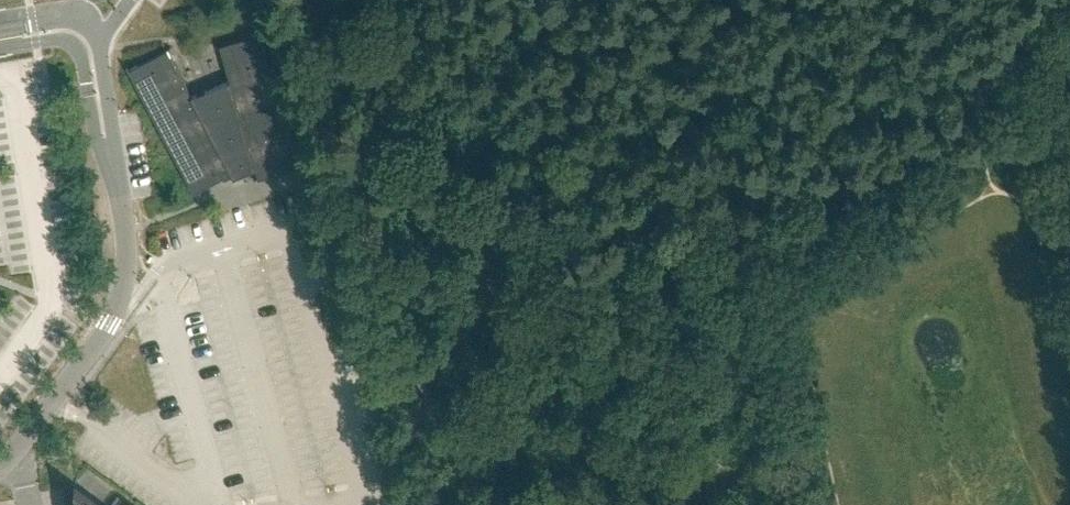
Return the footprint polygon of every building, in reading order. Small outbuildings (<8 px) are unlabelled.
[(301,171),(260,29),(259,29),(260,33),(215,46),(216,47),(220,46),(230,81),(192,96),(167,50),(171,48),(171,47),(129,69),(127,65),(126,66),(195,196),(196,196),(194,192),(231,173),(233,177),(254,168),(257,177),(253,179),(253,180),(299,167),(300,171),(301,171)] [(74,485),(74,488),(77,504),(101,504),(74,485)]
